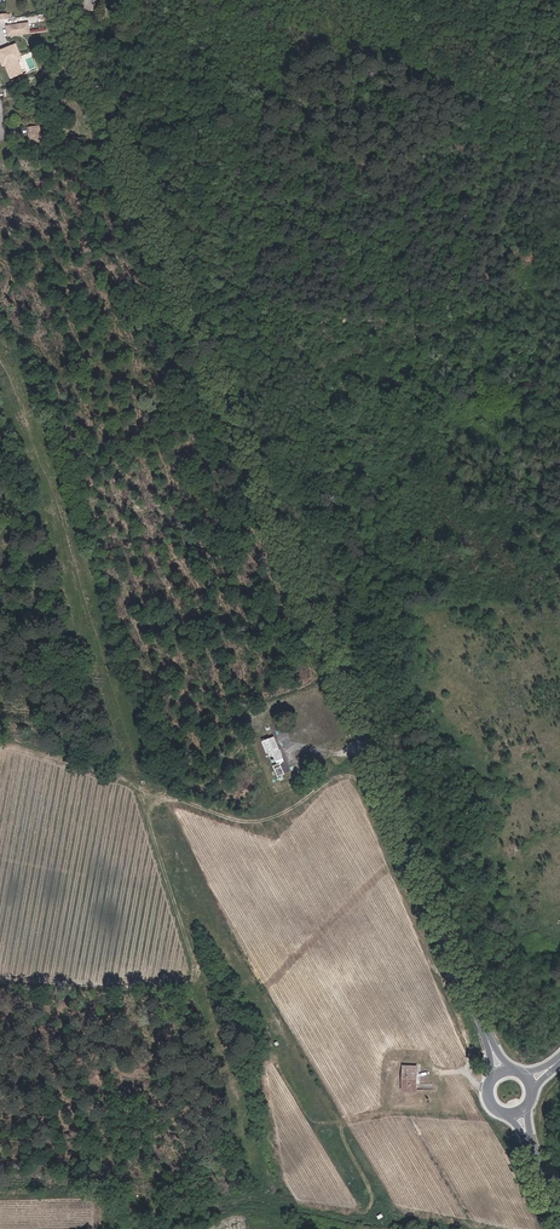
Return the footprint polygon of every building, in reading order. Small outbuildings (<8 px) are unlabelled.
[(92,0),(87,0),(86,6),(87,6),(87,11),(93,12),(95,0),(92,0)] [(30,23),(11,26),(12,34),(21,33),(21,35),(32,34),(30,23)] [(20,45),(0,52),(6,67),(8,66),(13,80),(26,74),(21,61),(26,59),(20,45)] [(35,131),(35,127),(26,127),(28,142),(31,142),(30,132),(35,131)] [(275,754),(280,764),(287,761),(278,740),(266,745),(271,756),(275,754)] [(403,1064),(402,1086),(416,1087),(416,1064),(403,1064)]
